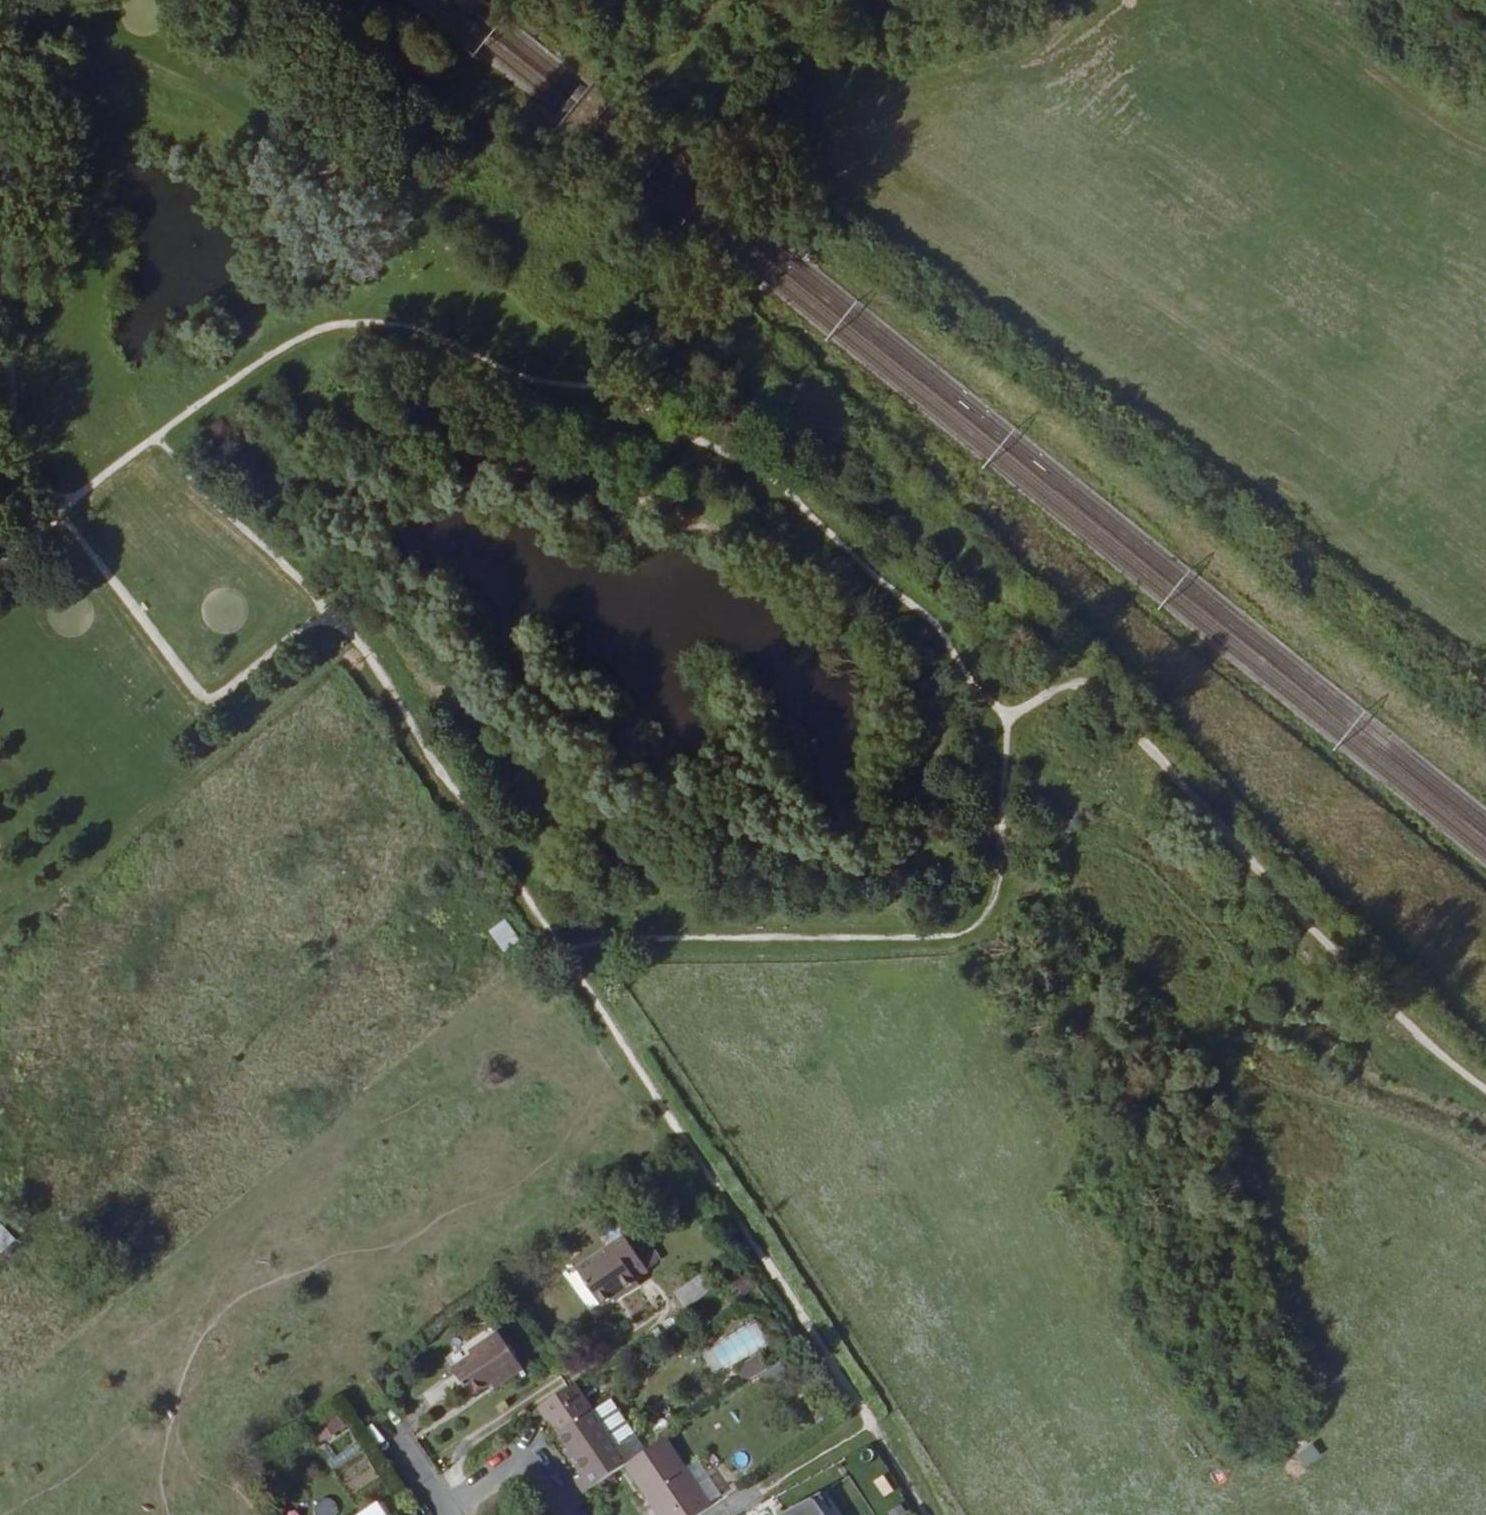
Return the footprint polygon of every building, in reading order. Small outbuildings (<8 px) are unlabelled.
[(504,918),(487,930),(503,952),(520,940),(504,918)] [(621,1300),(626,1306),(641,1295),(637,1289),(649,1281),(626,1247),(576,1283),(600,1315),(613,1305),(621,1300)] [(682,1308),(711,1293),(702,1274),(672,1289),(682,1308)] [(618,1312),(626,1306),(621,1300),(613,1305),(618,1312)] [(725,1337),(734,1358),(764,1344),(754,1324),(725,1337)] [(523,1369),(494,1327),(458,1350),(463,1357),(448,1368),(469,1397),(484,1387),(488,1394),(523,1369)] [(743,1383),(765,1370),(756,1355),(734,1369),(743,1383)] [(622,1476),(646,1459),(634,1442),(614,1456),(588,1419),(567,1392),(536,1413),(581,1481),(571,1488),(582,1503),(622,1476)] [(608,1405),(588,1419),(614,1456),(634,1442),(608,1405)] [(324,1439),(343,1425),(335,1414),(316,1429),(324,1439)] [(662,1449),(646,1459),(622,1476),(648,1514),(708,1514),(662,1449)] [(819,1504),(800,1514),(827,1514),(819,1504)]
